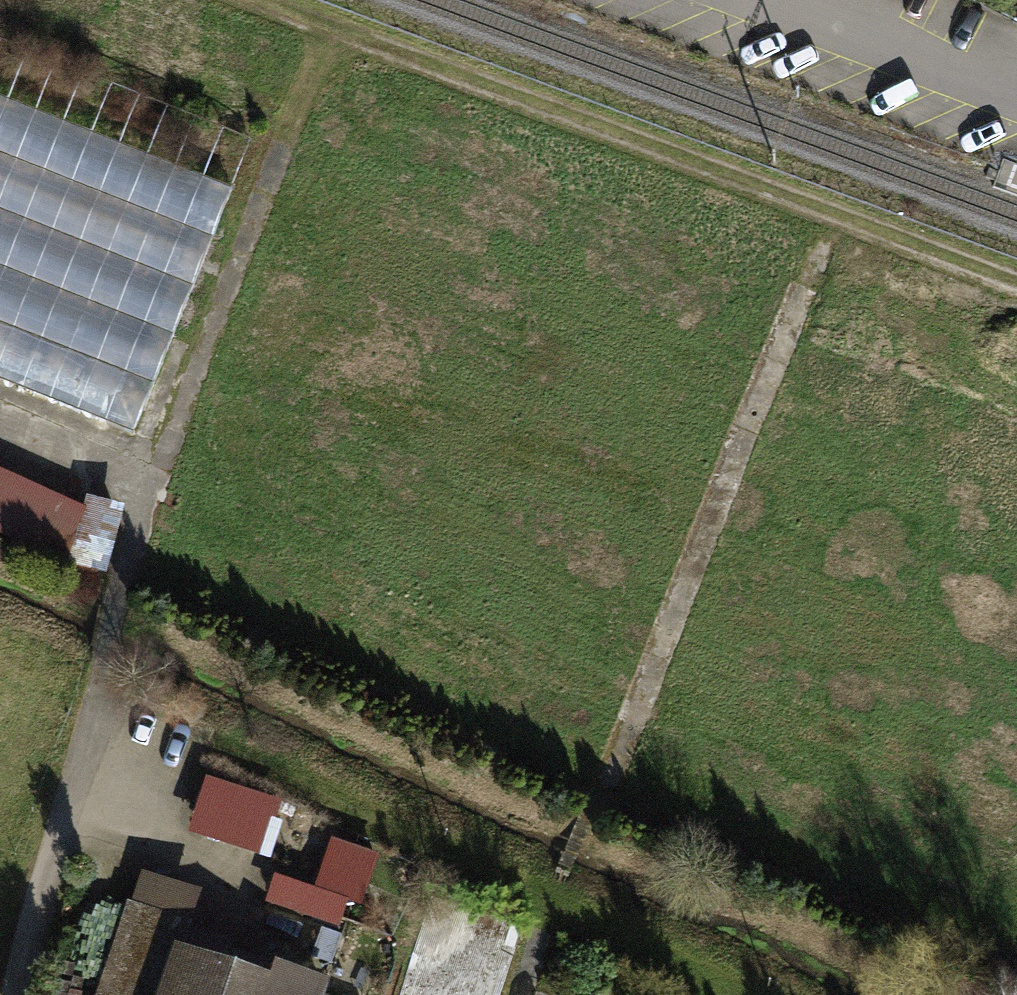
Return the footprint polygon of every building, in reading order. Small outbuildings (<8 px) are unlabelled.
[(136,432),(249,140),(0,45),(0,380),(136,432)] [(72,568),(95,514),(0,473),(0,537),(72,568)] [(192,772),(174,827),(253,853),(271,798),(192,772)] [(340,829),(324,880),(283,867),(274,895),(360,922),(385,843),(340,829)] [(312,994),(318,976),(180,924),(192,885),(132,866),(86,994),(312,994)]
